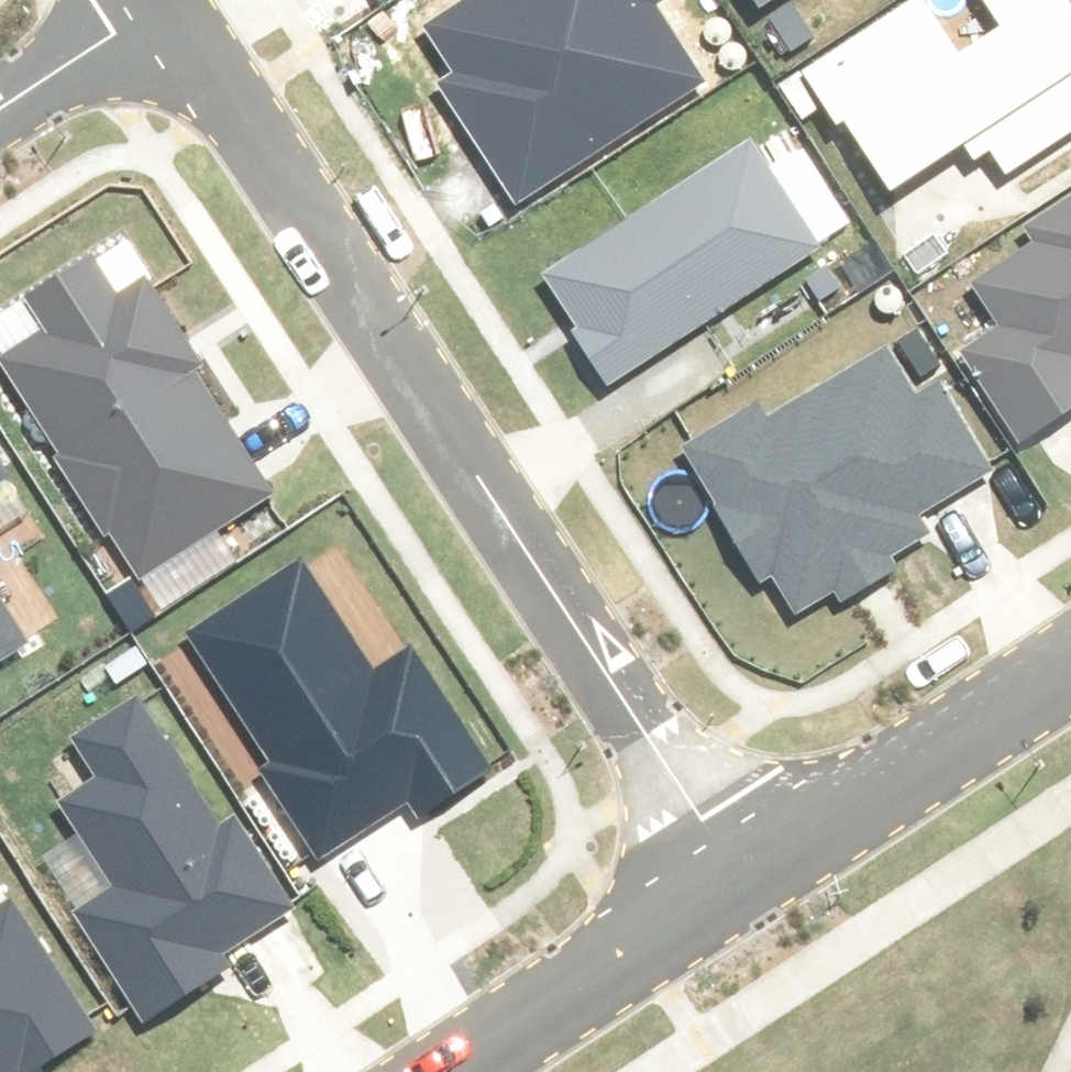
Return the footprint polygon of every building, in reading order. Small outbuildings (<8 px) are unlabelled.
[(423,37),(450,80),(439,87),(516,207),(707,85),(652,0),(480,0),(423,37)] [(745,10),(761,0),(739,0),(745,10)] [(885,225),(971,173),(990,204),(1070,156),(1070,0),(971,0),(995,40),(955,64),(916,0),(794,74),(885,225)] [(821,256),(749,147),(537,287),(609,396),(821,256)] [(966,289),(992,332),(960,351),(1016,444),(1070,411),(1070,202),(1017,235),(1028,252),(966,289)] [(121,317),(87,267),(29,305),(58,349),(5,384),(139,585),(264,502),(183,380),(202,368),(153,296),(121,317)] [(753,411),(679,455),(758,584),(768,577),(792,616),(830,593),(835,601),(892,567),(887,559),(922,538),(910,517),(985,472),(936,391),(909,408),(881,361),(766,431),(753,411)] [(428,812),(484,775),(410,664),(374,688),(296,569),(184,643),(266,766),(252,776),(306,857),(411,787),(428,812)] [(16,646),(0,622),(0,657),(16,646)] [(118,894),(82,918),(141,1007),(289,909),(232,823),(216,833),(131,706),(70,747),(93,781),(58,804),(118,894)] [(91,1032),(19,909),(0,920),(0,1071),(23,1071),(91,1032)]
